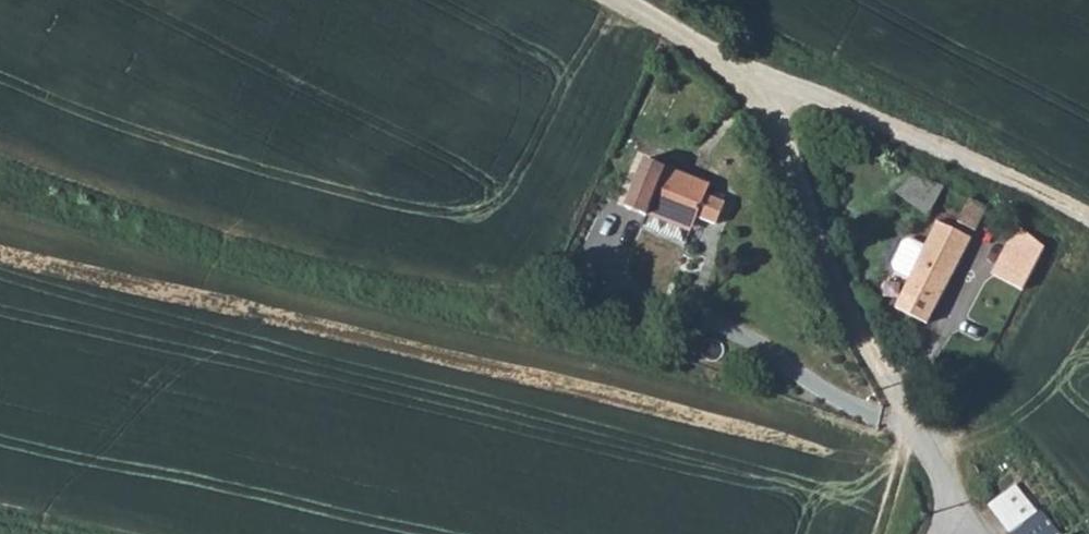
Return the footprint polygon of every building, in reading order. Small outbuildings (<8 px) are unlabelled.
[(651,159),(630,206),(654,216),(658,208),(699,225),(703,216),(720,223),(728,201),(711,194),(715,184),(651,159)] [(915,168),(900,195),(932,212),(946,185),(915,168)] [(982,196),(965,189),(957,207),(975,215),(982,196)] [(918,266),(905,295),(934,308),(972,223),(943,211),(932,236),(916,228),(911,230),(900,253),(903,259),(918,266)] [(1034,268),(1047,240),(1021,220),(996,269),(1026,284),(1034,268)] [(1013,486),(998,497),(1019,523),(1044,504),(1023,477),(1013,486)] [(1019,523),(1027,533),(1071,533),(1073,532),(1049,500),(1044,504),(1019,523)]
